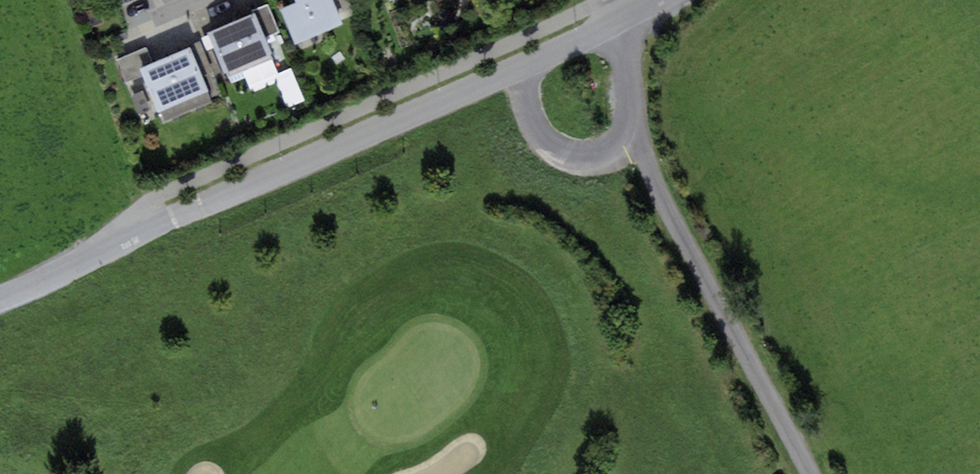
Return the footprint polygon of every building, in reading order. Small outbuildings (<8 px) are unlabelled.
[(281,10),(296,45),(342,25),(331,0),(294,0),(296,3),(281,10)] [(351,14),(347,0),(337,0),(341,17),(351,14)] [(268,6),(253,12),(263,38),(278,32),(268,6)] [(253,12),(206,30),(224,76),(271,58),(263,38),(253,12)] [(142,68),(154,63),(147,45),(116,57),(122,75),(142,68)] [(154,63),(142,68),(159,111),(208,92),(190,48),(154,63)] [(297,67),(280,70),(287,104),(303,101),(297,67)]
